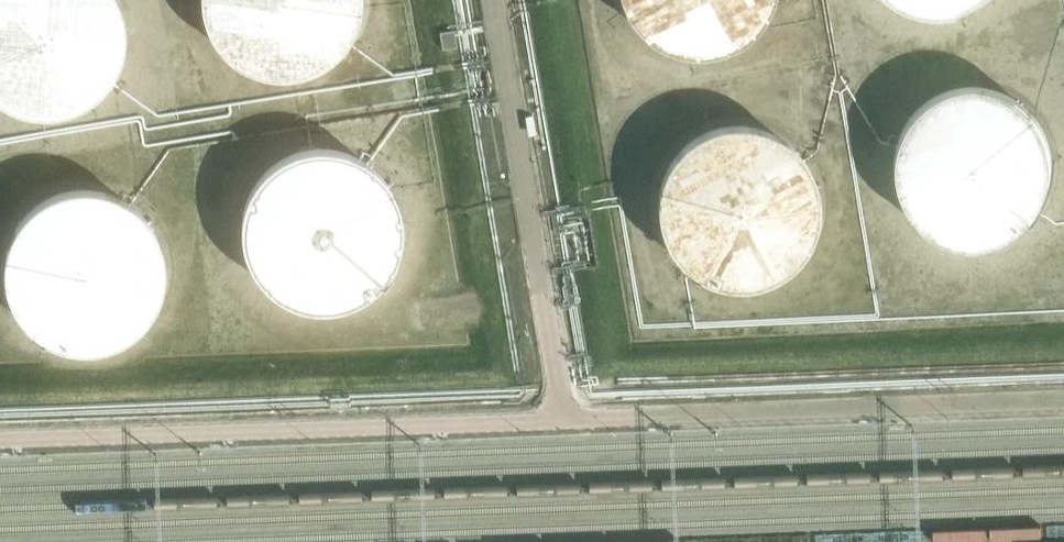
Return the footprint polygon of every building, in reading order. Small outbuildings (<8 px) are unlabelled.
[(124,28),(123,15),(120,2),(119,0),(0,0),(0,94),(1,94),(12,100),(25,105),(38,107),(51,107),(64,105),(76,101),(88,94),(98,86),(107,77),(114,66),(120,54),(123,41),(124,28)] [(359,0),(202,0),(204,9),(208,22),(215,34),(223,44),(233,53),(245,60),(257,65),(270,68),(284,69),(297,67),(310,63),(322,57),(333,49),(343,39),(350,28),(356,16),(359,3),(359,0)] [(627,10),(634,20),(642,29),(651,37),(661,43),(672,48),(684,51),(696,52),(708,52),(720,49),(731,45),(742,40),(752,33),(760,25),(768,15),(774,5),(775,0),(622,0),(627,10)] [(906,5),(920,8),(934,9),(948,8),(961,5),(971,0),(896,0),(906,5)] [(441,34),(443,50),(456,48),(454,33),(441,34)] [(1055,174),(1056,161),(1055,148),(1052,136),(1047,124),(1041,114),(1032,104),(1023,96),(1012,89),(1000,84),(988,81),(975,80),(963,81),(950,84),(939,89),(928,96),(918,104),(910,114),(903,124),(898,136),(895,148),(894,161),(895,173),(898,186),(903,197),(910,208),(918,218),(928,226),(939,233),(950,237),(963,240),(975,241),(988,240),(1000,237),(1012,233),(1023,226),(1032,218),(1041,208),(1047,197),(1052,186),(1055,174)] [(820,215),(821,203),(820,192),(818,180),(814,169),(808,159),(800,149),(792,141),(782,134),(772,129),(760,125),(749,123),(737,122),(725,123),(713,126),(703,131),(692,137),(683,145),(675,154),(669,163),(664,174),(660,186),(658,197),(658,209),(660,221),(664,232),(669,243),(675,253),(683,262),(692,269),(702,276),(713,280),(725,283),(737,284),(749,284),(760,282),(772,278),(782,273),(792,266),(800,258),(808,248),(813,238),(818,227),(820,215)] [(398,238),(399,225),(398,212),(395,198),(390,186),(382,175),(373,165),(362,156),(350,150),(337,146),(324,143),(311,143),(297,146),(284,150),(272,156),(262,165),(253,175),(245,186),(240,198),(236,212),(235,225),(236,238),(240,252),(245,264),(253,275),(262,285),(272,294),(284,300),(297,304),(311,307),(324,307),(337,304),(350,300),(362,294),(373,285),(382,275),(390,264),(395,252),(398,238)] [(161,278),(163,264),(161,251),(158,239),(153,227),(146,216),(137,206),(126,198),(115,192),(102,187),(89,185),(76,185),(63,187),(51,191),(39,198),(29,206),(20,215),(13,226),(7,238),(4,251),(3,264),(4,277),(7,290),(13,302),(20,313),(29,323),(39,331),(51,337),(63,341),(76,344),(89,344),(102,342),(115,337),(126,331),(137,323),(146,313),(153,302),(158,290),(161,278)]
